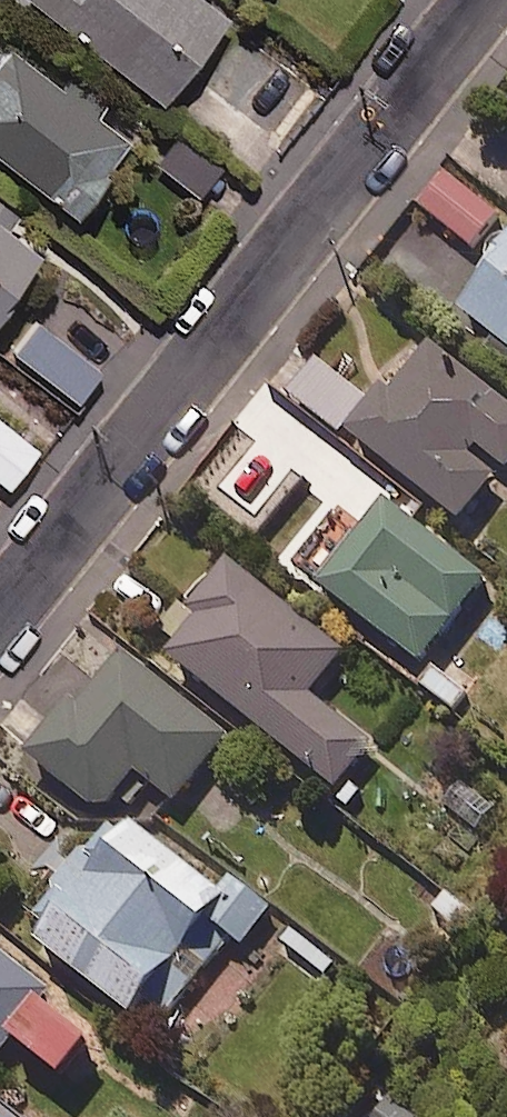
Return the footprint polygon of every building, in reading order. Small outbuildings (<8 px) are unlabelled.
[(206,0),(37,0),(158,94),(222,12),(206,0)] [(0,36),(0,150),(70,204),(133,123),(70,74),(62,84),(0,36)] [(219,164),(178,133),(157,161),(198,192),(219,164)] [(500,213),(446,168),(419,201),(473,246),(500,213)] [(0,219),(0,288),(33,243),(0,219)] [(458,302),(506,341),(506,240),(458,302)] [(99,366),(36,317),(13,347),(76,396),(99,366)] [(427,340),(354,430),(460,516),(506,458),(506,405),(427,340)] [(0,417),(0,478),(6,483),(36,448),(0,417)] [(486,576),(386,499),(322,583),(422,660),(486,576)] [(342,650),(228,558),(160,642),(337,785),(373,741),(309,690),(342,650)] [(225,729),(119,651),(78,706),(67,697),(23,755),(89,804),(108,802),(133,768),(173,798),(225,729)] [(479,677),(446,651),(423,679),(456,706),(479,677)] [(465,777),(444,803),(475,829),(496,803),(465,777)] [(235,873),(221,891),(115,810),(37,911),(48,919),(38,933),(139,1010),(151,994),(171,1009),(226,937),(242,949),(276,904),(235,873)] [(481,919),(452,898),(441,913),(470,934),(481,919)] [(0,952),(0,1052),(16,1034),(59,1070),(93,1031),(0,952)] [(382,1092),(364,1116),(417,1116),(382,1092)] [(6,1107),(0,1115),(0,1116),(18,1116),(6,1107)]
